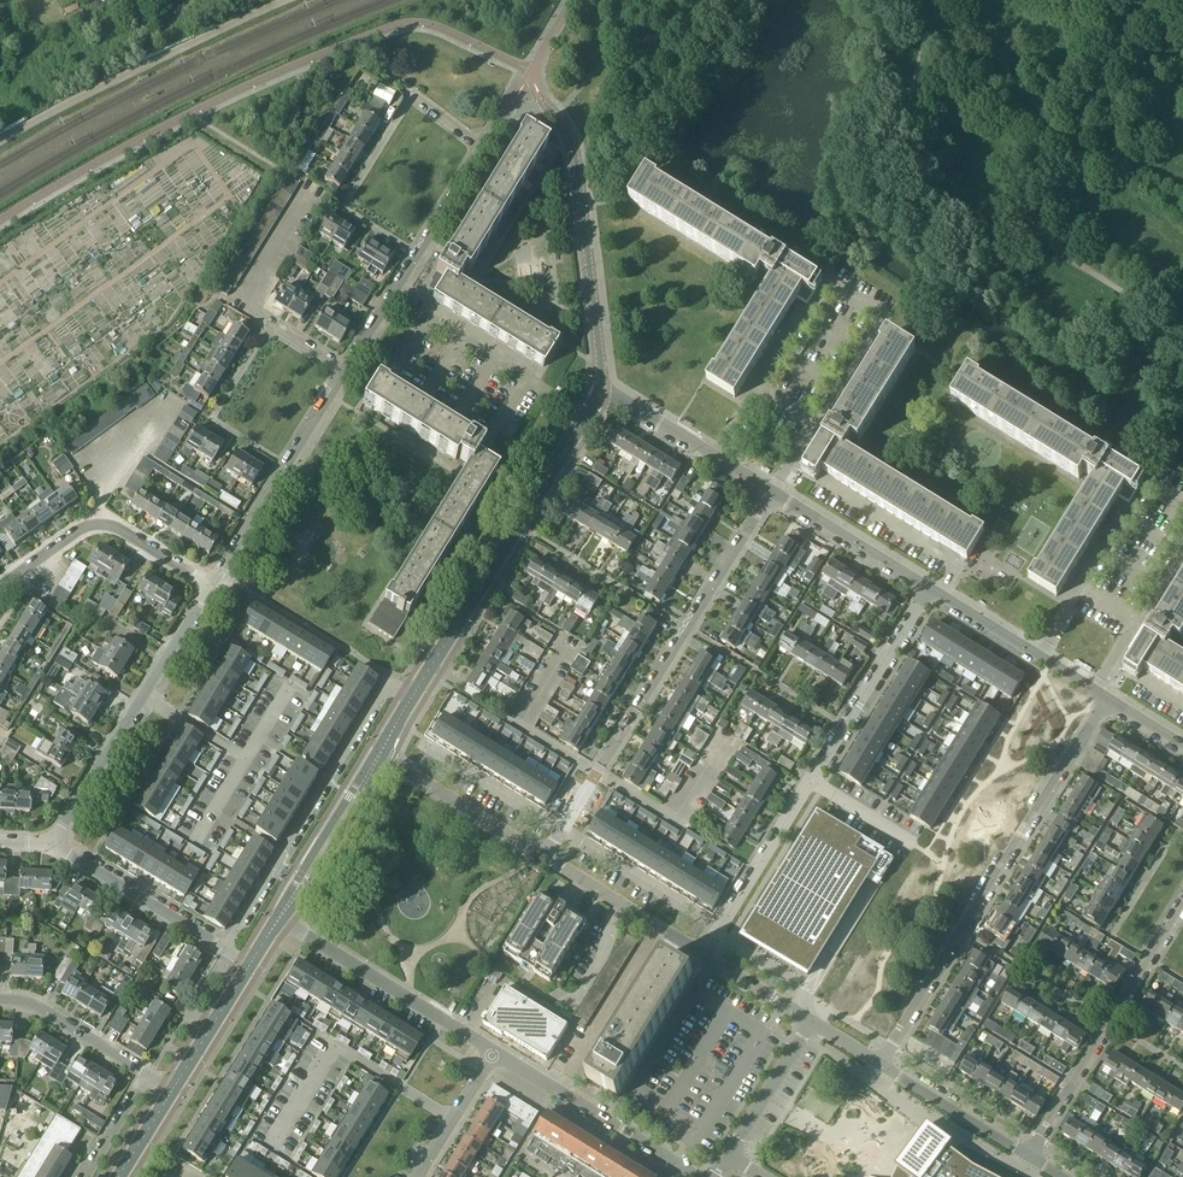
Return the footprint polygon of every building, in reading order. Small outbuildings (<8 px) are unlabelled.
[(337,104),(332,112),(337,115),(342,107),(337,104)] [(360,111),(365,114),(357,126),(372,136),(380,123),(376,120),(380,113),(364,104),(360,111)] [(330,127),(334,120),(329,117),(325,124),(330,127)] [(325,124),(321,130),(326,133),(330,127),(325,124)] [(349,139),(364,149),(372,136),(357,126),(349,139)] [(450,259),(446,257),(431,281),(432,281),(428,288),(437,293),(434,299),(544,367),(559,343),(549,336),(546,340),(457,285),(466,271),(469,273),(492,236),(491,235),(495,227),(497,228),(504,217),(502,216),(507,208),(508,209),(515,199),(513,198),(518,191),(520,192),(526,181),(524,180),(529,173),(531,173),(537,163),(536,162),(540,154),(542,155),(548,145),(524,130),(518,139),(522,142),(453,254),(450,259)] [(322,140),(325,135),(320,132),(317,137),(322,140)] [(322,140),(317,137),(309,150),(314,153),(322,140)] [(341,152),(356,162),(364,149),(349,139),(349,140),(345,137),(339,146),(336,144),(333,149),(341,153),(341,152)] [(313,154),(314,153),(309,150),(297,169),(305,174),(309,169),(307,168),(315,155),(313,154)] [(333,165),(348,175),(356,162),(341,152),(341,153),(333,165)] [(348,175),(333,165),(325,179),(329,182),(326,187),(336,192),(339,188),(348,175)] [(798,298),(808,303),(813,295),(822,281),(789,261),(775,252),(772,257),(657,186),(660,181),(648,174),(631,202),(715,254),(758,281),(762,273),(776,281),(720,372),(715,369),(708,380),(736,398),(736,397),(798,298)] [(283,183),(295,190),(299,184),(287,177),(283,183)] [(279,189),(291,197),(295,190),(283,183),(279,189)] [(275,195),(287,203),(291,197),(279,189),(275,195)] [(272,202),(284,209),(287,203),(275,195),(272,202)] [(268,208),(269,208),(280,215),(284,209),(272,202),(268,208)] [(266,213),(277,220),(280,215),(269,208),(266,213)] [(262,219),(273,226),(277,220),(266,213),(262,219)] [(330,241),(342,223),(329,215),(318,234),(330,241)] [(259,225),(270,232),(273,226),(262,219),(259,225)] [(355,231),(342,223),(330,241),(343,249),(355,231)] [(255,230),(266,237),(270,232),(259,225),(255,230)] [(252,236),(263,243),(266,237),(255,230),(252,236)] [(248,242),(259,249),(263,243),(252,236),(248,242)] [(357,259),(369,266),(381,248),(369,240),(366,245),(363,249),(360,254),(357,259)] [(245,247),(256,254),(259,249),(248,242),(245,247)] [(241,253),(252,260),(256,254),(245,247),(241,253)] [(300,248),(295,256),(308,264),(313,256),(310,254),(300,248)] [(381,248),(369,266),(366,272),(374,277),(377,271),(383,274),(394,256),(392,254),(381,248)] [(241,253),(238,259),(249,266),(252,260),(241,253)] [(295,256),(291,263),(304,271),(308,264),(295,256)] [(836,260),(830,256),(822,269),(829,273),(829,271),(836,260)] [(249,266),(238,259),(234,265),(245,272),(249,266)] [(335,261),(328,272),(335,277),(342,266),(335,261)] [(297,268),(290,264),(286,271),(292,275),(297,268)] [(230,270),(242,277),(245,272),(234,265),(230,270)] [(342,266),(335,277),(343,282),(350,271),(342,266)] [(227,276),(238,283),(242,277),(230,270),(227,276)] [(321,285),(328,289),(335,277),(328,272),(321,285)] [(223,282),(232,288),(234,289),(238,283),(227,276),(223,282)] [(335,277),(328,289),(324,295),(332,300),(336,294),(335,294),(343,282),(335,277)] [(232,288),(223,282),(218,290),(227,296),(232,288)] [(359,284),(354,292),(367,300),(371,292),(359,284)] [(274,303),(287,311),(298,294),(302,288),(297,285),(293,291),(285,286),(274,303)] [(350,299),(362,307),(367,300),(354,292),(350,299)] [(311,302),(298,294),(287,311),(300,320),(311,302)] [(336,308),(332,315),(324,310),(314,328),(327,336),(337,318),(341,312),(336,308)] [(207,326),(210,321),(211,318),(207,315),(202,323),(207,326)] [(337,318),(327,336),(339,343),(350,326),(337,318)] [(234,324),(226,338),(240,347),(248,333),(234,324)] [(199,328),(194,336),(199,339),(203,331),(199,328)] [(816,480),(822,470),(968,560),(985,532),(974,525),(971,530),(844,452),(852,439),(859,443),(860,443),(916,352),(888,335),(882,346),(884,347),(887,349),(839,424),(828,417),(826,421),(809,449),(814,452),(802,472),(816,480)] [(232,360),(240,347),(226,338),(218,350),(218,351),(232,360)] [(191,341),(186,349),(190,352),(195,344),(191,341)] [(210,364),(224,373),(232,360),(218,351),(218,350),(213,347),(205,361),(210,364)] [(182,354),(178,362),(182,365),(187,357),(182,354)] [(206,371),(202,377),(216,386),(224,373),(210,364),(205,361),(201,368),(206,371)] [(182,365),(178,362),(169,375),(176,380),(185,366),(182,365)] [(969,372),(952,401),(1079,479),(1084,472),(1097,480),(1041,571),(1038,569),(1036,568),(1029,579),(1057,596),(1058,596),(1119,496),(1130,503),(1144,480),(1120,465),(1120,466),(1110,459),(1096,451),(1093,456),(977,384),(979,381),(979,382),(980,379),(969,372)] [(209,399),(210,397),(216,386),(202,377),(194,390),(209,399)] [(384,599),(408,614),(409,614),(410,613),(408,612),(413,604),(414,605),(421,595),(419,594),(424,586),(425,587),(432,576),(430,576),(435,568),(437,569),(443,559),(441,558),(446,550),(448,551),(455,540),(453,539),(458,531),(459,532),(499,467),(490,462),(494,456),(487,452),(493,443),(477,434),(475,438),(470,435),(467,439),(386,388),(388,384),(379,378),(364,403),(365,403),(366,402),(373,406),(372,408),(383,415),(384,413),(392,418),(391,420),(456,460),(458,456),(470,464),(473,465),(394,591),(390,589),(384,599)] [(140,389),(149,401),(155,396),(147,385),(140,389)] [(140,389),(135,393),(143,405),(149,401),(140,389)] [(143,405),(135,393),(129,398),(137,408),(137,409),(143,405)] [(137,408),(129,398),(123,402),(130,413),(137,408)] [(130,413),(123,402),(118,406),(125,416),(130,413)] [(125,416),(118,406),(112,410),(120,420),(125,416)] [(181,413),(193,420),(197,414),(185,406),(181,413)] [(115,424),(120,420),(112,410),(107,413),(115,424)] [(102,417),(109,428),(115,424),(107,413),(102,417)] [(177,418),(189,426),(193,420),(181,413),(177,418)] [(97,421),(104,432),(109,428),(102,417),(97,421)] [(172,427),(184,434),(189,426),(177,418),(172,427)] [(91,425),(99,436),(104,432),(97,421),(91,425)] [(86,429),(93,439),(99,436),(91,425),(86,429)] [(181,440),(184,434),(172,427),(168,433),(181,440)] [(210,436),(197,428),(186,446),(199,454),(210,436)] [(609,443),(622,451),(630,436),(618,428),(609,443)] [(81,433),(88,443),(93,439),(86,429),(81,433)] [(81,433),(75,437),(83,447),(88,443),(81,433)] [(164,439),(177,447),(181,440),(168,433),(164,439)] [(210,436),(199,454),(212,462),(223,444),(210,436)] [(622,451),(634,458),(643,444),(630,436),(622,451)] [(83,447),(75,437),(70,441),(78,451),(83,447)] [(164,439),(161,445),(173,453),(177,447),(164,439)] [(78,451),(70,441),(65,444),(73,455),(78,451)] [(634,458),(631,463),(626,472),(631,475),(640,462),(646,466),(655,451),(643,444),(634,458)] [(173,453),(161,445),(157,451),(169,459),(173,453)] [(169,459),(157,451),(153,457),(165,465),(169,459)] [(656,479),(659,474),(668,459),(655,451),(646,466),(655,471),(646,485),(651,488),(656,479)] [(10,461),(14,466),(27,457),(23,452),(10,461)] [(239,478),(250,461),(237,453),(226,470),(239,478)] [(62,477),(74,469),(64,455),(53,464),(62,477)] [(152,471),(153,470),(156,465),(144,457),(140,463),(152,471)] [(597,463),(593,469),(606,477),(609,471),(603,467),(606,463),(599,459),(597,463)] [(668,459),(659,474),(672,482),(681,467),(668,459)] [(262,469),(250,461),(239,478),(252,486),(262,469)] [(621,469),(626,472),(631,463),(626,461),(621,469)] [(136,470),(149,477),(152,471),(140,463),(136,470)] [(5,472),(11,468),(8,464),(2,468),(5,472)] [(156,465),(153,470),(166,478),(169,472),(156,465)] [(184,476),(189,469),(184,466),(179,473),(184,476)] [(189,469),(184,476),(189,479),(193,472),(189,469)] [(132,476),(145,483),(149,477),(136,470),(132,476)] [(169,472),(166,478),(178,486),(182,480),(169,472)] [(603,481),(591,474),(590,473),(586,480),(599,488),(603,481)] [(129,482),(141,489),(145,483),(132,476),(129,482)] [(684,477),(676,490),(682,494),(690,481),(684,477)] [(628,479),(623,488),(630,493),(636,483),(628,479)] [(656,479),(651,488),(656,491),(662,482),(656,479)] [(192,494),(195,489),(182,480),(178,486),(192,494)] [(141,489),(129,482),(125,488),(137,495),(140,491),(141,489)] [(19,483),(11,488),(15,493),(22,488),(19,483)] [(696,494),(692,500),(715,514),(723,501),(719,499),(724,491),(713,485),(709,492),(704,499),(696,494)] [(67,486),(55,496),(54,496),(64,510),(77,500),(67,486)] [(137,495),(125,488),(121,494),(133,502),(137,495)] [(37,498),(42,505),(52,518),(64,510),(54,496),(55,496),(50,489),(37,498)] [(205,502),(208,497),(195,489),(192,494),(205,502)] [(682,494),(676,490),(672,496),(678,500),(682,494)] [(137,495),(133,502),(131,505),(143,513),(152,499),(140,491),(137,495)] [(224,501),(228,495),(221,491),(217,497),(224,501)] [(0,497),(0,499),(2,502),(10,496),(7,492),(0,497)] [(246,507),(241,504),(228,495),(224,501),(237,509),(243,513),(246,507)] [(222,505),(210,497),(208,497),(205,502),(219,510),(222,505)] [(157,522),(165,507),(152,499),(143,513),(157,522)] [(577,522),(589,504),(589,503),(583,499),(580,504),(574,501),(565,515),(577,522)] [(602,511),(607,502),(602,499),(597,507),(596,508),(589,504),(577,522),(590,530),(599,516),(602,511)] [(707,527),(715,514),(692,500),(689,505),(697,510),(693,518),(707,527)] [(607,502),(602,511),(607,514),(613,506),(607,502)] [(178,503),(172,512),(165,507),(157,522),(170,530),(179,516),(184,508),(178,503)] [(42,505),(30,514),(39,527),(52,518),(42,505)] [(222,505),(219,510),(229,517),(232,511),(222,505)] [(17,523),(15,520),(12,514),(7,518),(8,519),(0,524),(0,532),(4,537),(7,535),(15,545),(27,536),(17,523)] [(27,536),(39,527),(30,514),(25,517),(23,514),(15,520),(17,523),(27,536)] [(615,545),(632,518),(627,515),(622,523),(614,518),(611,523),(602,538),(615,545)] [(183,538),(191,524),(179,516),(170,530),(183,538)] [(599,516),(590,530),(602,538),(611,523),(599,516)] [(700,539),(707,527),(693,518),(688,525),(683,522),(683,521),(675,516),(672,521),(680,527),(685,530),(700,539)] [(638,521),(632,518),(615,545),(628,554),(637,539),(636,539),(640,533),(633,529),(638,521)] [(204,519),(199,528),(191,524),(183,538),(196,546),(205,532),(210,523),(204,519)] [(672,540),(677,543),(692,552),(700,539),(685,530),(680,527),(672,521),(668,526),(677,532),(672,540)] [(776,551),(791,560),(795,563),(796,561),(802,552),(809,541),(800,536),(801,535),(794,530),(790,536),(791,536),(788,541),(784,539),(776,551)] [(205,532),(196,546),(209,554),(218,540),(205,532)] [(684,564),(692,552),(677,543),(673,549),(668,546),(667,546),(659,541),(656,547),(684,564)] [(102,546),(90,564),(98,569),(95,574),(101,578),(115,555),(102,546)] [(676,577),(684,564),(656,547),(653,552),(661,557),(660,557),(661,557),(656,564),(662,568),(676,577)] [(795,563),(791,560),(776,551),(768,565),(783,574),(788,577),(791,578),(800,563),(796,561),(795,563)] [(115,555),(101,578),(107,582),(110,577),(118,582),(130,564),(115,555)] [(529,573),(536,578),(532,584),(537,587),(550,566),(538,559),(529,573)] [(816,559),(809,572),(815,576),(823,563),(817,559),(816,559)] [(70,567),(82,575),(87,568),(75,560),(70,567)] [(828,597),(846,569),(833,561),(824,576),(831,580),(828,585),(829,586),(821,597),(826,601),(828,597)] [(641,572),(649,577),(654,581),(669,589),(676,577),(662,568),(658,575),(652,571),(651,572),(644,567),(643,568),(636,564),(634,568),(640,572),(641,572)] [(788,577),(783,574),(768,565),(760,577),(789,595),(792,589),(784,584),(788,577)] [(550,566),(537,587),(545,592),(540,600),(545,603),(563,575),(550,566)] [(70,567),(66,574),(78,581),(82,575),(70,567)] [(846,569),(828,597),(834,601),(839,593),(846,597),(859,577),(846,569)] [(669,589),(654,581),(649,577),(641,572),(640,572),(637,577),(645,582),(645,583),(651,586),(647,593),(661,602),(669,589)] [(811,582),(815,576),(809,572),(805,578),(811,582)] [(74,588),(78,581),(66,574),(62,580),(74,588)] [(559,592),(566,597),(575,582),(563,575),(545,603),(550,606),(559,592)] [(151,599),(161,583),(148,576),(138,592),(151,599)] [(760,577),(753,590),(767,599),(772,591),(786,600),(789,595),(760,577)] [(854,613),(871,585),(859,577),(846,597),(854,602),(849,610),(854,613)] [(62,580),(58,586),(70,594),(74,588),(62,580)] [(514,582),(511,586),(517,590),(520,586),(514,582)] [(578,604),(587,590),(575,582),(566,597),(578,604)] [(156,603),(164,607),(161,611),(171,617),(180,601),(172,596),(175,592),(161,583),(151,599),(148,604),(153,607),(156,603)] [(875,607),(883,592),(871,585),(854,613),(859,616),(864,608),(864,607),(867,602),(874,607),(875,607)] [(58,586),(54,593),(67,600),(70,594),(58,586)] [(1124,671),(1138,679),(1143,671),(1144,669),(1182,693),(1182,661),(1166,651),(1174,638),(1181,642),(1182,639),(1182,587),(1161,623),(1156,620),(1150,616),(1148,620),(1130,648),(1136,652),(1129,662),(1124,671)] [(589,617),(592,612),(592,613),(601,598),(587,590),(578,604),(579,605),(576,609),(589,617)] [(767,599),(753,590),(745,602),(773,620),(776,614),(768,609),(769,608),(763,605),(767,599)] [(529,599),(517,592),(516,592),(512,599),(525,606),(529,599)] [(897,601),(883,592),(875,607),(874,607),(871,612),(877,615),(880,610),(888,615),(897,601)] [(63,606),(67,600),(54,593),(51,599),(63,606)] [(110,614),(118,601),(106,594),(99,607),(106,611),(110,614)] [(59,612),(63,606),(51,599),(47,605),(59,612)] [(406,618),(408,614),(384,599),(382,603),(381,603),(367,624),(393,640),(407,619),(406,618)] [(106,611),(99,607),(88,600),(83,607),(101,619),(106,611)] [(118,601),(110,614),(117,618),(125,606),(118,601)] [(33,602),(25,615),(39,624),(47,611),(33,602)] [(770,625),(773,620),(745,602),(737,615),(751,624),(756,616),(770,625)] [(254,631),(267,611),(255,604),(242,624),(254,631)] [(820,611),(826,615),(830,609),(824,606),(820,611)] [(622,621),(621,622),(649,639),(658,625),(644,617),(639,624),(625,616),(613,608),(610,613),(622,621)] [(278,618),(267,611),(254,631),(265,638),(278,618)] [(530,628),(532,623),(512,611),(503,625),(519,635),(525,625),(530,628)] [(572,614),(568,620),(563,629),(570,633),(579,618),(572,614)] [(25,615),(17,628),(31,637),(39,624),(25,615)] [(747,631),(751,624),(737,615),(729,628),(757,645),(761,640),(747,631)] [(289,625),(278,618),(265,638),(276,645),(289,625)] [(563,629),(568,620),(564,618),(559,626),(563,629)] [(133,628),(146,635),(150,628),(138,620),(133,628)] [(814,621),(810,627),(815,630),(818,624),(814,621)] [(642,651),(649,639),(621,622),(619,626),(633,634),(627,643),(642,651)] [(934,650),(946,630),(934,622),(922,643),(934,650)] [(62,632),(67,634),(72,626),(68,623),(62,632)] [(793,655),(810,627),(805,624),(797,638),(789,633),(780,647),(793,655)] [(276,645),(287,652),(300,631),(289,625),(276,645)] [(526,639),(519,635),(503,625),(494,640),(510,649),(512,651),(517,643),(522,646),(526,639)] [(550,643),(554,637),(539,627),(535,634),(550,643)] [(814,649),(807,645),(811,639),(810,639),(815,630),(810,627),(793,655),(805,663),(814,649)] [(858,633),(871,641),(875,635),(862,627),(858,633)] [(17,628),(9,642),(23,651),(31,637),(17,628)] [(754,650),(757,645),(729,628),(722,640),(736,649),(741,641),(754,650)] [(945,657),(957,636),(946,630),(934,650),(945,657)] [(298,659),(311,638),(300,631),(287,652),(298,659)] [(582,636),(580,640),(587,644),(590,638),(587,635),(582,636)] [(956,664),(968,643),(957,636),(945,657),(956,664)] [(54,644),(59,647),(64,639),(59,637),(54,644)] [(116,637),(114,640),(109,637),(106,643),(111,646),(107,654),(125,665),(134,652),(122,645),(124,642),(120,638),(119,639),(116,637)] [(322,645),(311,638),(298,659),(309,666),(322,645)] [(869,646),(856,638),(852,644),(865,652),(869,646)] [(599,642),(594,639),(590,645),(594,647),(597,646),(599,642)] [(501,664),(501,663),(510,649),(494,640),(485,654),(501,664)] [(818,671),(835,643),(830,640),(822,654),(814,649),(805,663),(818,671)] [(634,663),(642,651),(627,643),(623,649),(609,641),(606,646),(634,663)] [(15,663),(23,651),(9,642),(1,654),(15,663)] [(541,658),(545,651),(530,642),(526,648),(541,658)] [(243,648),(234,643),(232,646),(241,652),(243,648)] [(836,655),(835,655),(841,646),(835,643),(818,671),(830,678),(839,664),(832,660),(836,655)] [(979,650),(968,643),(956,664),(967,670),(979,650)] [(334,652),(322,645),(309,666),(321,673),(334,652)] [(612,667),(626,676),(634,663),(606,646),(603,651),(611,656),(611,657),(611,658),(607,665),(608,665),(612,667)] [(65,648),(60,656),(73,664),(78,656),(65,648)] [(223,661),(243,674),(251,662),(230,649),(223,661)] [(46,658),(51,661),(56,653),(51,650),(46,658)] [(243,653),(252,659),(254,655),(246,650),(243,653)] [(978,677),(990,657),(979,650),(967,670),(978,677)] [(694,666),(709,675),(717,662),(702,653),(694,666)] [(7,676),(15,663),(1,654),(0,656),(0,672),(7,676)] [(125,665),(107,654),(102,661),(97,658),(93,663),(98,667),(117,679),(125,665)] [(501,663),(501,664),(485,654),(476,668),(492,678),(492,677),(497,670),(510,677),(514,671),(501,663)] [(263,661),(254,655),(252,659),(261,664),(263,661)] [(331,665),(334,667),(340,658),(336,655),(331,665)] [(575,661),(580,664),(587,669),(591,662),(579,655),(575,661)] [(68,672),(73,664),(60,656),(55,664),(68,672)] [(532,672),(536,665),(521,656),(517,662),(532,672)] [(924,666),(927,661),(920,657),(917,662),(924,666)] [(989,684),(1001,664),(990,657),(978,677),(989,684)] [(763,660),(760,658),(759,658),(755,664),(759,667),(763,660)] [(842,660),(840,664),(839,664),(830,678),(844,687),(855,668),(842,660)] [(237,685),(243,674),(223,661),(216,672),(237,685)] [(587,669),(580,664),(575,661),(571,667),(583,675),(587,669)] [(927,661),(924,666),(930,670),(933,665),(927,661)] [(923,686),(930,674),(910,662),(903,673),(923,686)] [(266,667),(274,672),(277,669),(268,663),(266,667)] [(1000,691),(1013,671),(1001,664),(989,684),(1000,691)] [(626,676),(612,667),(608,665),(600,677),(619,688),(626,676)] [(709,675),(694,666),(686,679),(701,688),(705,680),(719,688),(722,683),(714,678),(709,675)] [(350,679),(370,691),(377,680),(357,667),(350,679)] [(492,677),(492,678),(476,668),(468,682),(483,692),(488,684),(496,689),(500,682),(492,677)] [(285,674),(277,669),(274,672),(283,678),(285,674)] [(328,669),(322,677),(326,680),(331,671),(328,669)] [(35,675),(40,678),(43,673),(38,670),(35,675)] [(946,680),(949,675),(942,671),(939,676),(946,680)] [(1000,691),(1012,698),(1024,678),(1013,671),(1000,691)] [(3,692),(11,679),(7,676),(0,672),(0,690),(3,692)] [(230,696),(237,685),(216,672),(209,683),(230,696)] [(722,683),(725,685),(728,680),(725,679),(726,678),(717,673),(714,678),(722,683)] [(903,673),(896,684),(916,697),(923,686),(903,673)] [(731,681),(736,685),(741,677),(735,674),(731,681)] [(35,675),(27,688),(32,692),(40,678),(35,675)] [(266,675),(260,684),(264,686),(269,677),(266,675)] [(955,679),(949,675),(946,680),(952,684),(955,679)] [(288,681),(297,686),(299,683),(290,677),(288,681)] [(326,680),(322,677),(317,686),(320,688),(326,680)] [(592,689),(597,692),(611,701),(619,688),(600,677),(592,689)] [(343,690),(363,702),(370,691),(350,679),(343,690)] [(698,703),(707,709),(710,703),(696,695),(701,688),(686,679),(679,692),(693,700),(698,703)] [(559,687),(564,690),(572,694),(576,688),(563,680),(559,687)] [(74,696),(97,710),(106,696),(88,685),(83,693),(73,686),(67,683),(63,689),(69,692),(69,693),(74,696)] [(223,707),(230,696),(209,683),(202,694),(223,707)] [(308,688),(299,683),(297,686),(305,692),(308,688)] [(739,690),(744,694),(748,687),(743,683),(739,690)] [(264,686),(260,684),(255,693),(258,695),(264,686)] [(514,700),(518,694),(503,684),(499,691),(514,700)] [(520,691),(510,684),(508,687),(518,694),(520,691)] [(916,697),(896,684),(889,696),(910,708),(916,697)] [(961,689),(968,693),(971,688),(965,684),(961,689)] [(32,692),(27,688),(18,702),(23,705),(32,692)] [(978,692),(971,688),(968,693),(974,697),(978,692)] [(336,701),(357,714),(363,702),(343,690),(336,701)] [(568,701),(572,694),(564,690),(560,696),(568,701)] [(314,691),(309,700),(312,702),(318,693),(314,691)] [(945,691),(941,697),(946,700),(950,694),(945,691)] [(589,705),(603,714),(611,701),(597,692),(592,700),(586,697),(583,702),(589,705)] [(693,700),(679,692),(671,704),(685,713),(686,712),(693,700)] [(756,714),(765,700),(752,692),(743,706),(744,707),(742,710),(748,714),(748,717),(746,719),(751,722),(756,714)] [(31,701),(45,709),(49,702),(36,693),(31,701)] [(216,718),(223,707),(202,694),(196,705),(216,718)] [(460,695),(457,699),(465,704),(468,700),(460,695)] [(88,724),(97,710),(74,696),(71,700),(76,703),(70,713),(88,724)] [(882,707),(903,719),(910,708),(889,696),(882,707)] [(959,699),(954,696),(950,702),(955,705),(959,699)] [(252,697),(247,706),(250,708),(256,700),(252,697)] [(942,707),(946,700),(941,697),(937,703),(942,707)] [(984,703),(990,707),(993,702),(987,698),(984,703)] [(307,711),(312,702),(309,700),(303,708),(307,711)] [(765,700),(756,714),(769,722),(778,708),(765,700)] [(31,701),(28,707),(41,715),(45,709),(31,701)] [(329,712),(350,725),(357,714),(336,701),(329,712)] [(471,702),(469,706),(477,711),(479,707),(471,702)] [(955,705),(950,702),(946,709),(951,712),(955,705)] [(1000,706),(993,702),(990,707),(996,711),(1000,706)] [(707,709),(698,703),(695,708),(704,713),(707,709)] [(685,713),(671,704),(663,717),(677,726),(682,729),(690,715),(686,712),(685,713)] [(209,730),(216,718),(196,705),(188,717),(209,730)] [(543,712),(548,715),(556,720),(560,713),(548,705),(543,712)] [(603,714),(589,705),(581,718),(595,726),(603,714)] [(980,705),(972,716),(993,729),(1000,717),(980,705)] [(250,708),(247,706),(241,715),(245,717),(250,708)] [(903,719),(882,707),(876,718),(896,730),(903,719)] [(781,730),(790,716),(778,708),(769,722),(781,730)] [(5,722),(10,714),(4,710),(0,716),(0,725),(2,727),(5,722)] [(485,711),(482,715),(491,720),(493,716),(485,711)] [(322,723),(343,736),(350,725),(329,712),(322,723)] [(301,713),(295,722),(299,724),(304,715),(301,713)] [(927,719),(932,722),(936,716),(931,713),(927,719)] [(552,726),(556,720),(548,715),(545,721),(552,726)] [(448,716),(436,736),(447,743),(460,723),(448,716)] [(493,716),(491,720),(499,725),(502,721),(493,716)] [(790,742),(793,737),(802,723),(790,716),(781,730),(778,735),(772,743),(773,744),(778,747),(783,738),(790,742)] [(986,740),(993,729),(972,716),(966,727),(986,740)] [(677,726),(663,717),(656,729),(670,737),(677,726)] [(587,739),(595,726),(581,718),(577,724),(568,718),(564,725),(587,739)] [(876,718),(869,729),(889,741),(896,730),(876,718)] [(936,724),(941,727),(945,721),(940,718),(936,724)] [(719,726),(726,730),(731,724),(723,719),(719,726)] [(932,722),(927,719),(923,726),(928,729),(932,722)] [(238,720),(233,728),(237,731),(242,722),(238,720)] [(11,725),(5,722),(2,727),(8,730),(11,725)] [(293,733),(299,724),(295,722),(290,731),(293,733)] [(316,734),(336,747),(343,736),(322,723),(316,734)] [(458,750),(471,730),(460,723),(447,743),(458,750)] [(748,727),(742,723),(734,735),(740,739),(748,727)] [(802,723),(793,737),(807,746),(815,731),(802,723)] [(936,724),(932,731),(937,734),(941,727),(936,724)] [(508,725),(505,729),(514,734),(517,730),(508,725)] [(579,751),(587,739),(564,725),(561,731),(564,733),(560,740),(579,751)] [(182,727),(175,739),(195,752),(202,740),(182,727)] [(748,727),(740,739),(746,742),(753,730),(748,727)] [(986,740),(966,727),(959,739),(979,751),(986,740)] [(237,731),(233,728),(227,737),(231,739),(237,731)] [(675,740),(670,737),(656,729),(648,742),(666,753),(675,740)] [(699,729),(694,736),(706,743),(710,736),(699,729)] [(889,741),(869,729),(862,740),(882,752),(889,741)] [(458,750),(469,757),(482,737),(471,730),(458,750)] [(523,740),(525,736),(517,730),(514,734),(523,740)] [(772,743),(778,735),(773,732),(765,745),(770,748),(773,744),(772,743)] [(54,745),(69,755),(77,742),(62,733),(54,745)] [(336,747),(316,734),(309,745),(330,758),(336,747)] [(285,747),(290,737),(287,735),(281,745),(285,747)] [(919,744),(923,738),(918,735),(914,741),(919,744)] [(694,736),(690,742),(702,749),(706,743),(694,736)] [(1109,751),(1113,744),(1100,736),(1096,742),(1109,751)] [(482,737),(469,757),(480,764),(493,744),(482,737)] [(1117,737),(1113,744),(1109,751),(1121,758),(1130,744),(1117,737)] [(530,738),(527,742),(536,748),(539,744),(530,738)] [(4,745),(17,754),(21,747),(8,739),(4,745)] [(69,755),(54,745),(44,739),(35,752),(61,768),(69,755)] [(175,739),(168,750),(188,763),(195,752),(175,739)] [(959,739),(952,750),(972,762),(979,751),(959,739)] [(875,763),(882,752),(862,740),(855,751),(875,763)] [(931,743),(926,740),(922,747),(927,750),(931,743)] [(919,744),(914,741),(910,748),(915,751),(919,744)] [(666,753),(648,742),(640,754),(654,763),(659,755),(664,758),(666,753)] [(1105,757),(1109,751),(1096,742),(1092,749),(1105,757)] [(491,771),(504,751),(493,744),(480,764),(491,771)] [(545,753),(547,749),(539,744),(536,748),(545,753)] [(1130,744),(1121,758),(1134,766),(1143,752),(1130,744)] [(13,760),(17,754),(4,745),(0,752),(13,760)] [(302,757),(322,770),(330,758),(309,745),(302,757)] [(691,745),(689,749),(695,753),(698,749),(691,745)] [(922,747),(918,753),(923,756),(927,750),(922,747)] [(1092,749),(1088,755),(1101,763),(1105,757),(1092,749)] [(181,774),(188,763),(168,750),(161,761),(181,774)] [(965,773),(972,762),(952,750),(945,761),(965,773)] [(491,771),(502,778),(515,757),(504,751),(491,771)] [(750,766),(753,761),(738,751),(734,757),(750,766)] [(848,762),(868,775),(875,763),(855,751),(848,762)] [(13,760),(0,752),(0,761),(9,767),(9,766),(14,769),(17,765),(12,762),(13,760)] [(558,762),(561,758),(552,752),(550,756),(558,762)] [(1134,766),(1131,771),(1143,779),(1147,774),(1146,774),(1155,760),(1143,752),(1134,766)] [(218,753),(212,762),(216,764),(221,755),(218,753)] [(898,753),(894,760),(900,763),(904,757),(898,753)] [(275,754),(270,763),(274,765),(279,756),(275,754)] [(654,763),(640,754),(633,766),(652,779),(655,774),(654,772),(650,769),(654,763)] [(695,761),(683,754),(678,761),(679,761),(686,766),(690,768),(695,761)] [(1097,769),(1101,763),(1088,755),(1084,761),(1097,769)] [(782,756),(778,762),(791,771),(795,764),(782,756)] [(515,757),(502,778),(513,784),(526,764),(515,757)] [(905,766),(909,760),(904,757),(900,763),(905,766)] [(763,769),(755,782),(771,792),(780,777),(773,773),(776,768),(761,758),(757,766),(763,769)] [(571,764),(562,759),(560,762),(568,768),(571,764)] [(1159,781),(1167,767),(1155,760),(1146,774),(1147,774),(1159,781)] [(175,785),(181,774),(161,761),(154,772),(175,785)] [(686,766),(679,761),(678,761),(671,773),(679,778),(686,766)] [(945,761),(938,772),(959,784),(965,773),(945,761)] [(1094,775),(1097,769),(1084,761),(1081,767),(1094,775)] [(216,764),(212,762),(207,771),(210,773),(216,764)] [(841,774),(861,786),(868,775),(848,762),(841,774)] [(918,765),(913,762),(909,769),(914,772),(918,765)] [(268,774),(274,765),(270,763),(265,772),(268,774)] [(289,775),(310,787),(317,776),(296,763),(289,775)] [(905,766),(900,763),(896,770),(901,773),(905,766)] [(526,764),(513,784),(524,791),(537,771),(526,764)] [(729,765),(725,772),(741,781),(745,775),(729,765)] [(652,779),(633,766),(625,779),(644,791),(648,785),(651,787),(655,780),(652,779)] [(1168,796),(1172,789),(1180,775),(1167,767),(1159,781),(1166,786),(1161,794),(1167,797),(1168,796)] [(914,772),(909,769),(905,775),(910,778),(914,772)] [(537,771),(524,791),(535,798),(548,778),(537,771)] [(168,796),(175,785),(154,772),(147,783),(168,796)] [(931,783),(952,795),(959,784),(938,772),(931,783)] [(1106,782),(1110,776),(1104,772),(1100,778),(1106,782)] [(204,775),(199,784),(202,786),(208,778),(204,775)] [(283,786),(303,798),(310,787),(289,775),(283,786)] [(1168,796),(1173,799),(1177,793),(1182,796),(1182,777),(1180,775),(1172,789),(1168,796)] [(262,776),(256,785),(260,787),(265,779),(262,776)] [(1119,791),(1123,784),(1110,776),(1106,782),(1119,791)] [(16,792),(15,810),(30,812),(31,801),(41,802),(41,801),(47,802),(48,798),(52,798),(54,794),(52,793),(54,790),(55,791),(57,787),(41,777),(33,790),(32,790),(31,793),(16,792)] [(547,805),(559,785),(548,778),(535,798),(547,805)] [(1084,778),(1076,791),(1094,802),(1102,789),(1084,778)] [(676,781),(674,784),(668,779),(664,786),(671,791),(675,793),(681,784),(676,781)] [(890,779),(886,786),(891,789),(895,782),(890,779)] [(733,788),(720,780),(716,787),(729,794),(733,788)] [(755,782),(746,796),(762,806),(771,792),(755,782)] [(161,807),(168,796),(147,783),(140,794),(161,807)] [(945,806),(952,795),(931,783),(925,794),(945,806)] [(202,786),(199,784),(193,793),(197,795),(202,786)] [(899,784),(895,791),(900,794),(904,787),(899,784)] [(255,796),(260,787),(256,785),(251,794),(255,796)] [(14,814),(15,810),(16,792),(16,786),(8,786),(7,792),(1,791),(0,809),(7,810),(7,813),(14,814)] [(276,797),(296,810),(303,798),(283,786),(276,797)] [(671,791),(664,786),(660,792),(667,797),(671,791)] [(887,795),(891,789),(886,786),(882,792),(887,795)] [(1125,794),(1131,798),(1135,791),(1129,787),(1125,794)] [(896,800),(900,794),(895,791),(891,797),(896,800)] [(1068,803),(1082,812),(1087,814),(1094,802),(1076,791),(1068,803)] [(1135,791),(1131,798),(1139,803),(1143,796),(1135,791)] [(615,797),(624,803),(626,799),(618,793),(615,797)] [(154,819),(161,807),(140,794),(133,806),(154,819)] [(712,794),(708,800),(723,810),(727,804),(712,794)] [(945,806),(925,794),(918,805),(938,817),(945,806)] [(746,796),(738,810),(754,820),(762,806),(746,796)] [(269,808),(290,821),(296,810),(276,797),(269,808)] [(190,798),(185,806),(189,809),(194,800),(190,798)] [(248,799),(243,807),(246,810),(252,801),(248,799)] [(634,809),(637,805),(628,799),(625,803),(634,809)] [(1148,799),(1144,806),(1157,814),(1161,807),(1148,799)] [(1104,809),(1111,813),(1115,806),(1109,802),(1104,809)] [(1068,803),(1060,815),(1075,824),(1082,812),(1068,803)] [(931,829),(938,817),(918,805),(911,817),(931,829)] [(183,817),(189,809),(185,806),(179,815),(183,817)] [(241,818),(246,810),(243,807),(237,816),(241,818)] [(1161,807),(1157,814),(1163,818),(1167,811),(1161,807)] [(262,819),(283,832),(290,821),(269,808),(262,819)] [(650,813),(641,808),(639,812),(647,817),(650,813)] [(703,808),(699,814),(714,824),(718,818),(718,817),(703,808)] [(1115,815),(1122,819),(1126,813),(1120,808),(1115,815)] [(129,813),(138,818),(141,815),(131,809),(129,813)] [(1104,809),(1100,815),(1107,819),(1111,813),(1104,809)] [(718,818),(728,824),(745,834),(754,820),(738,810),(733,818),(727,815),(718,817),(718,818)] [(808,975),(825,948),(870,875),(881,881),(895,859),(818,811),(742,935),(808,975)] [(615,820),(603,813),(591,833),(602,840),(615,820)] [(659,819),(650,813),(647,817),(656,823),(659,819)] [(1075,824),(1060,815),(1052,828),(1066,837),(1070,831),(1074,833),(1078,833),(1080,828),(1075,824)] [(1122,819),(1115,815),(1111,822),(1118,826),(1122,819)] [(1145,815),(1137,828),(1156,840),(1164,827),(1149,819),(1145,815)] [(142,820),(150,826),(153,822),(144,817),(142,820)] [(177,818),(171,828),(175,830),(180,820),(177,818)] [(255,831),(276,844),(283,832),(262,819),(255,831)] [(615,820),(602,840),(613,847),(626,827),(615,820)] [(161,828),(153,822),(150,826),(159,831),(161,828)] [(669,831),(672,827),(663,822),(661,825),(669,831)] [(728,824),(719,840),(735,850),(745,834),(728,824)] [(626,827),(613,847),(625,854),(637,834),(626,827)] [(672,827),(669,831),(678,836),(681,832),(672,827)] [(1089,833),(1096,837),(1100,831),(1093,827),(1089,833)] [(690,828),(687,832),(696,837),(698,834),(690,828)] [(1059,849),(1066,837),(1052,828),(1045,841),(1059,849)] [(1129,840),(1134,844),(1148,852),(1156,840),(1137,828),(1135,831),(1133,831),(1130,836),(1131,838),(1129,840)] [(116,856),(129,836),(117,829),(105,849),(116,856)] [(230,829),(224,838),(228,840),(233,831),(230,829)] [(164,834),(173,839),(175,836),(166,830),(164,834)] [(1089,833),(1085,841),(1091,845),(1096,837),(1089,833)] [(637,834),(625,854),(636,861),(648,841),(637,834)] [(698,834),(696,837),(705,843),(707,839),(698,834)] [(1104,834),(1100,840),(1107,844),(1111,838),(1104,834)] [(140,843),(129,836),(116,856),(127,863),(140,843)] [(175,836),(173,839),(181,845),(184,841),(175,836)] [(223,849),(228,840),(224,838),(219,847),(223,849)] [(245,850),(266,863),(273,851),(252,838),(245,850)] [(1102,851),(1107,844),(1100,840),(1096,847),(1102,851)] [(1126,856),(1140,865),(1145,857),(1148,852),(1134,844),(1129,840),(1129,841),(1121,853),(1126,856)] [(647,868),(659,847),(648,841),(636,861),(647,868)] [(1059,849),(1045,841),(1037,854),(1051,862),(1057,866),(1062,857),(1056,854),(1059,849)] [(709,846),(718,851),(721,847),(712,842),(709,846)] [(151,849),(140,843),(127,863),(139,870),(151,849)] [(186,848),(195,853),(197,849),(188,844),(186,848)] [(1105,850),(1119,859),(1121,854),(1108,846),(1105,850)] [(647,868),(658,874),(670,854),(659,847),(647,868)] [(729,853),(721,847),(718,851),(727,857),(729,853)] [(162,856),(151,849),(139,870),(150,877),(162,856)] [(206,855),(197,849),(195,853),(204,858),(206,855)] [(238,861),(259,874),(266,863),(245,850),(238,861)] [(216,851),(211,860),(214,862),(220,853),(216,851)] [(1077,852),(1075,857),(1074,859),(1080,863),(1084,857),(1077,852)] [(681,861),(670,854),(658,874),(669,881),(681,861)] [(1043,874),(1051,862),(1037,854),(1029,866),(1043,874)] [(173,863),(162,856),(150,877),(161,884),(173,863)] [(731,859),(740,865),(742,861),(734,856),(731,859)] [(1118,869),(1132,878),(1140,865),(1126,856),(1118,869)] [(1080,863),(1074,859),(1069,866),(1075,870),(1080,863)] [(1085,865),(1091,870),(1095,864),(1088,859),(1085,865)] [(209,871),(214,862),(211,860),(206,869),(209,871)] [(231,872),(252,885),(259,874),(238,861),(231,872)] [(680,888),(692,868),(681,861),(669,881),(680,888)] [(0,863),(0,888),(3,889),(3,895),(11,896),(12,879),(5,879),(6,863),(0,863)] [(184,870),(173,863),(161,884),(172,890),(184,870)] [(1080,873),(1087,877),(1091,870),(1085,865),(1080,873)] [(1043,875),(1043,874),(1029,866),(1021,878),(1036,887),(1039,881),(1044,883),(1048,877),(1043,875)] [(680,888),(691,895),(703,875),(692,868),(680,888)] [(1118,869),(1111,881),(1111,882),(1125,890),(1132,878),(1118,869)] [(172,890),(184,898),(196,877),(184,870),(172,890)] [(20,890),(35,891),(36,873),(21,871),(20,880),(12,879),(11,896),(19,897),(20,890)] [(225,884),(245,896),(252,885),(231,872),(225,884)] [(51,874),(36,873),(35,891),(50,892),(56,892),(61,884),(51,878),(51,874)] [(203,873),(197,882),(201,884),(206,875),(203,873)] [(714,882),(703,875),(691,895),(702,902),(714,882)] [(1058,884),(1065,888),(1069,881),(1062,877),(1058,884)] [(1035,887),(1036,887),(1021,878),(1013,891),(1027,900),(1036,905),(1044,892),(1035,887)] [(1117,904),(1125,890),(1111,882),(1111,881),(1105,878),(1102,883),(1100,885),(1098,887),(1097,888),(1096,890),(1095,891),(1102,895),(1117,904)] [(196,893),(201,884),(197,882),(192,891),(196,893)] [(714,882),(702,902),(713,909),(726,889),(714,882)] [(218,895),(238,907),(245,896),(225,884),(218,895)] [(1054,891),(1060,895),(1065,888),(1058,884),(1054,891)] [(1069,890),(1076,895),(1080,888),(1073,884),(1069,890)] [(75,915),(79,908),(88,893),(75,885),(65,900),(72,904),(67,911),(75,915)] [(1072,902),(1076,895),(1069,890),(1065,898),(1072,902)] [(1013,891),(1006,903),(1020,912),(1027,900),(1013,891)] [(1102,895),(1095,891),(1095,892),(1094,893),(1093,895),(1093,898),(1092,899),(1093,900),(1091,903),(1095,907),(1110,915),(1117,904),(1102,895)] [(101,901),(88,893),(79,908),(91,916),(84,928),(91,932),(99,918),(93,914),(101,901)] [(533,971),(535,972),(535,973),(551,982),(552,980),(578,937),(588,922),(572,912),(570,916),(566,913),(568,910),(562,906),(560,909),(555,907),(558,903),(555,902),(542,894),(505,954),(521,964),(523,965),(533,971)] [(48,902),(54,906),(58,899),(52,895),(48,902)] [(211,906),(232,918),(238,907),(218,895),(211,906)] [(189,896),(184,905),(188,907),(193,899),(189,896)] [(64,903),(58,899),(54,906),(60,910),(64,903)] [(1042,909),(1049,913),(1053,906),(1047,902),(1042,909)] [(998,916),(1012,924),(1020,912),(1006,903),(998,916)] [(1095,907),(1091,903),(1088,907),(1086,907),(1084,911),(1084,913),(1082,916),(1102,928),(1110,915),(1095,907)] [(204,917),(225,930),(232,918),(211,906),(204,917)] [(106,922),(99,918),(91,932),(97,936),(105,924),(117,932),(127,917),(114,909),(106,922)] [(1045,920),(1049,913),(1042,909),(1038,916),(1045,920)] [(1069,923),(1073,916),(1067,912),(1063,919),(1069,923)] [(1020,929),(1012,924),(998,916),(990,929),(995,932),(989,941),(1005,951),(1011,941),(1005,937),(1009,930),(1016,935),(1020,929)] [(1074,932),(1076,927),(1080,921),(1073,916),(1069,923),(1066,927),(1074,932)] [(123,952),(124,950),(140,925),(127,917),(117,932),(124,936),(117,948),(123,952)] [(1026,924),(1023,930),(1028,933),(1031,927),(1026,924)] [(1082,930),(1088,934),(1094,938),(1098,932),(1092,928),(1085,924),(1082,930)] [(153,933),(140,925),(124,950),(129,953),(135,943),(143,948),(136,960),(142,964),(156,942),(149,939),(153,933)] [(1027,934),(1034,938),(1038,931),(1031,927),(1028,933),(1027,934)] [(1039,944),(1051,951),(1060,937),(1048,930),(1039,944)] [(1099,946),(1101,942),(1101,943),(1105,936),(1098,932),(1094,938),(1092,942),(1099,946)] [(165,934),(157,947),(164,951),(172,938),(165,934)] [(622,940),(635,948),(638,942),(639,942),(626,934),(622,940)] [(1023,941),(1029,945),(1034,938),(1027,934),(1023,941)] [(1073,945),(1060,937),(1051,951),(1064,959),(1073,945)] [(6,944),(5,961),(12,962),(11,977),(26,978),(28,950),(21,950),(21,955),(13,954),(14,945),(14,940),(6,939),(6,944)] [(622,940),(618,946),(631,954),(635,948),(622,940)] [(1123,947),(1117,943),(1112,950),(1119,954),(1123,947)] [(28,950),(26,978),(41,979),(41,974),(51,975),(52,964),(44,961),(44,960),(44,956),(35,955),(35,952),(36,952),(36,945),(28,945),(28,950)] [(1085,953),(1073,945),(1064,959),(1076,967),(1085,953)] [(176,958),(180,961),(195,971),(203,958),(184,946),(176,958)] [(627,960),(631,954),(618,946),(614,952),(627,960)] [(157,947),(153,954),(159,958),(164,951),(157,947)] [(1137,955),(1123,947),(1119,954),(1132,962),(1137,955)] [(1019,958),(1022,953),(1014,948),(1011,953),(1019,958)] [(627,960),(614,952),(610,958),(623,966),(627,960)] [(975,952),(967,965),(986,976),(989,972),(990,973),(992,970),(994,968),(995,965),(993,964),(994,964),(975,952)] [(1076,967),(1089,975),(1098,960),(1085,953),(1076,967)] [(622,1090),(637,1066),(639,1064),(636,1062),(642,1052),(645,1054),(646,1052),(643,1051),(649,1041),(652,1043),(653,1041),(650,1040),(656,1030),(659,1032),(660,1030),(657,1029),(663,1019),(666,1020),(666,1019),(664,1018),(670,1008),(672,1009),(673,1008),(671,1006),(677,997),(679,998),(680,997),(678,995),(683,986),(686,987),(693,975),(676,964),(675,965),(670,962),(671,961),(663,957),(655,969),(659,971),(653,981),(650,978),(649,980),(652,982),(646,992),(643,990),(642,991),(646,993),(640,1003),(636,1001),(635,1002),(639,1004),(633,1014),(629,1012),(628,1013),(632,1015),(626,1025),(622,1023),(621,1024),(625,1027),(619,1036),(615,1034),(614,1036),(618,1038),(612,1047),(609,1045),(608,1047),(611,1049),(606,1058),(602,1056),(592,1072),(593,1072),(591,1077),(589,1076),(588,1079),(590,1081),(590,1080),(595,1082),(594,1083),(597,1085),(598,1084),(602,1087),(602,1088),(604,1090),(605,1089),(609,1091),(609,1092),(612,1094),(612,1093),(617,1096),(616,1097),(618,1098),(619,1095),(622,1090)] [(56,973),(54,977),(60,981),(63,976),(71,962),(65,958),(56,973)] [(610,958),(607,965),(619,973),(623,966),(610,958)] [(103,970),(106,964),(101,960),(97,967),(103,970)] [(1089,975),(1102,982),(1110,968),(1098,960),(1089,975)] [(187,984),(195,971),(180,961),(172,974),(187,984)] [(63,976),(60,981),(67,985),(62,994),(75,1002),(84,986),(88,980),(83,976),(75,972),(79,967),(71,962),(63,976)] [(285,984),(281,991),(292,998),(294,995),(310,969),(299,962),(285,984)] [(1113,963),(1110,968),(1102,982),(1115,991),(1127,972),(1113,963)] [(1004,970),(1011,974),(1015,968),(1008,964),(1004,970)] [(619,973),(607,965),(603,971),(616,979),(619,973)] [(978,989),(986,976),(967,965),(959,978),(974,987),(978,989)] [(310,969),(294,995),(305,1002),(309,996),(321,976),(310,969)] [(603,971),(599,977),(612,985),(616,979),(603,971)] [(1159,979),(1172,987),(1176,980),(1163,972),(1159,979)] [(993,973),(990,979),(997,983),(1000,978),(993,973)] [(140,974),(136,981),(151,990),(155,983),(140,974)] [(179,997),(187,984),(172,974),(164,987),(179,997)] [(321,976),(309,996),(320,1003),(332,982),(321,976)] [(1003,987),(1007,980),(1001,976),(1000,978),(997,983),(1003,987)] [(608,991),(612,985),(599,977),(595,983),(608,991)] [(780,982),(773,977),(768,985),(775,989),(780,982)] [(966,999),(970,1002),(973,997),(969,994),(974,987),(959,978),(952,990),(966,999)] [(1182,984),(1176,980),(1172,987),(1179,991),(1182,984)] [(147,996),(151,990),(136,981),(132,987),(147,996)] [(320,1003),(316,1010),(327,1017),(328,1014),(343,989),(332,982),(320,1003)] [(595,983),(591,989),(604,997),(608,991),(595,983)] [(999,994),(1003,987),(997,983),(993,990),(999,994)] [(84,986),(75,1002),(87,1009),(97,993),(84,986)] [(97,993),(87,1009),(101,1018),(105,1011),(112,1015),(122,998),(115,994),(114,995),(101,987),(97,994),(97,993)] [(484,1024),(503,1036),(504,1034),(548,1061),(569,1026),(506,988),(484,1024)] [(343,989),(328,1014),(339,1021),(339,1022),(341,1019),(355,996),(343,989)] [(600,1004),(604,997),(591,989),(588,996),(600,1004)] [(1002,1003),(1015,1010),(1024,996),(1011,989),(1002,1003)] [(952,990),(944,1003),(958,1012),(963,1015),(967,1008),(969,1009),(973,1003),(970,1002),(966,999),(952,990)] [(1142,1007),(1154,1014),(1163,1001),(1167,993),(1168,993),(1162,990),(1161,992),(1159,992),(1156,997),(1150,993),(1142,1007)] [(1167,993),(1163,1001),(1154,1014),(1167,1023),(1176,1009),(1169,1005),(1174,997),(1167,993)] [(355,996),(341,1019),(352,1026),(366,1003),(355,996)] [(597,1010),(600,1004),(588,996),(584,1002),(597,1010)] [(1036,1004),(1024,996),(1015,1010),(1028,1018),(1036,1004)] [(277,997),(275,1001),(281,1005),(284,1001),(277,997)] [(988,1012),(992,1005),(986,1001),(981,1008),(988,1012)] [(154,1002),(146,1015),(162,1025),(170,1012),(154,1002)] [(597,1010),(584,1002),(580,1008),(593,1016),(597,1010)] [(366,1003),(352,1026),(363,1032),(363,1033),(365,1030),(364,1030),(377,1010),(366,1003)] [(944,1003),(936,1015),(950,1024),(958,1012),(944,1003)] [(1049,1012),(1036,1004),(1028,1018),(1040,1026),(1049,1012)] [(272,1005),(265,1016),(291,1033),(298,1021),(272,1005)] [(120,1007),(116,1015),(122,1019),(123,1018),(127,1012),(120,1007)] [(293,1007),(291,1011),(297,1015),(300,1011),(293,1007)] [(580,1008),(576,1014),(589,1022),(593,1016),(580,1008)] [(984,1019),(988,1012),(981,1008),(977,1015),(984,1019)] [(1176,1009),(1167,1023),(1180,1030),(1182,1025),(1182,1010),(1182,1012),(1176,1009)] [(377,1010),(364,1030),(365,1030),(375,1037),(388,1017),(377,1010)] [(300,1011),(297,1015),(303,1019),(306,1015),(300,1011)] [(1040,1026),(1053,1034),(1062,1020),(1049,1012),(1040,1026)] [(585,1029),(589,1022),(576,1014),(575,1016),(572,1021),(585,1029)] [(122,1019),(116,1015),(108,1027),(120,1035),(129,1021),(123,1018),(122,1019)] [(146,1015),(138,1028),(154,1038),(162,1025),(146,1015)] [(932,1031),(939,1035),(942,1037),(950,1024),(936,1015),(928,1029),(932,1031)] [(265,1016),(258,1028),(278,1040),(284,1044),(291,1033),(265,1016)] [(388,1017),(375,1037),(386,1043),(386,1044),(399,1024),(388,1017)] [(315,1020),(313,1025),(319,1029),(322,1024),(315,1020)] [(1053,1034),(1065,1042),(1066,1042),(1074,1028),(1062,1020),(1053,1034)] [(0,1024),(0,1048),(1,1048),(1,1046),(11,1047),(11,1057),(18,1058),(19,1041),(12,1040),(13,1025),(0,1024)] [(322,1024),(319,1029),(325,1033),(328,1028),(322,1024)] [(386,1043),(384,1046),(385,1046),(395,1053),(396,1053),(410,1030),(399,1024),(386,1044),(386,1043)] [(997,1025),(993,1032),(999,1036),(1004,1029),(997,1025)] [(965,1033),(972,1037),(976,1030),(969,1026),(965,1033)] [(146,1051),(154,1038),(138,1028),(130,1041),(146,1051)] [(258,1028),(251,1039),(277,1055),(284,1044),(278,1040),(258,1028)] [(298,1028),(294,1035),(301,1039),(306,1042),(310,1036),(298,1028)] [(1087,1036),(1074,1028),(1066,1042),(1065,1042),(1060,1050),(1066,1053),(1071,1045),(1078,1050),(1087,1036)] [(1004,1029),(999,1036),(1013,1044),(1017,1037),(1004,1029)] [(395,1053),(394,1055),(406,1063),(421,1038),(410,1030),(396,1053),(395,1053)] [(924,1045),(930,1048),(939,1035),(932,1031),(924,1045)] [(993,1046),(997,1040),(990,1036),(990,1037),(982,1032),(979,1038),(993,1046)] [(964,1050),(972,1037),(965,1033),(957,1046),(964,1050)] [(40,1062),(43,1057),(53,1041),(40,1034),(33,1045),(27,1041),(19,1041),(18,1058),(26,1058),(31,1049),(38,1053),(34,1059),(40,1062)] [(338,1034),(335,1039),(341,1043),(344,1038),(338,1034)] [(294,1035),(290,1041),(297,1046),(302,1048),(306,1042),(301,1039),(294,1035)] [(945,1039),(942,1037),(939,1035),(930,1048),(936,1052),(945,1039)] [(344,1038),(341,1043),(347,1046),(350,1042),(344,1038)] [(251,1039),(244,1050),(264,1062),(273,1067),(279,1056),(277,1055),(251,1039)] [(936,1052),(943,1056),(951,1043),(945,1039),(936,1052)] [(997,1040),(993,1046),(1000,1051),(1004,1044),(997,1040)] [(1025,1051),(1029,1044),(1022,1040),(1018,1047),(1025,1051)] [(49,1077),(55,1081),(64,1067),(58,1063),(66,1050),(53,1041),(43,1057),(40,1062),(40,1063),(53,1071),(49,1077)] [(127,1047),(141,1056),(145,1050),(130,1041),(127,1047)] [(951,1043),(943,1056),(949,1060),(957,1046),(951,1043)] [(1036,1049),(1029,1044),(1025,1051),(1032,1055),(1036,1049)] [(964,1050),(957,1046),(949,1060),(955,1064),(964,1050)] [(360,1048),(357,1052),(363,1056),(366,1052),(360,1048)] [(244,1050),(237,1061),(258,1073),(264,1062),(244,1050)] [(1018,1062),(1022,1055),(1015,1051),(1011,1058),(1018,1062)] [(366,1052),(363,1056),(370,1060),(372,1056),(366,1052)] [(981,1065),(982,1065),(985,1060),(972,1052),(969,1057),(960,1071),(973,1079),(981,1065)] [(1109,1075),(1115,1079),(1118,1074),(1126,1060),(1114,1052),(1110,1058),(1107,1063),(1105,1066),(1112,1071),(1109,1075)] [(292,1055),(288,1061),(292,1064),(296,1058),(292,1055)] [(1035,1063),(1022,1055),(1018,1062),(1031,1070),(1035,1063)] [(1043,1062),(1050,1067),(1054,1060),(1047,1056),(1043,1062)] [(70,1074),(82,1081),(92,1066),(79,1057),(71,1070),(64,1067),(55,1081),(63,1085),(70,1074)] [(715,1059),(709,1069),(723,1078),(729,1068),(715,1059)] [(1063,1075),(1067,1068),(1054,1060),(1050,1067),(1063,1075)] [(1126,1060),(1118,1074),(1115,1079),(1128,1087),(1131,1082),(1130,1081),(1138,1067),(1126,1060)] [(237,1061),(231,1072),(251,1084),(258,1073),(237,1061)] [(288,1061),(284,1068),(288,1070),(292,1064),(288,1061)] [(382,1062),(379,1066),(385,1070),(388,1065),(382,1062)] [(1031,1070),(1043,1078),(1048,1071),(1035,1063),(1031,1070)] [(994,1073),(982,1065),(981,1065),(973,1079),(985,1087),(994,1073)] [(82,1081),(94,1089),(105,1073),(92,1066),(82,1081)] [(1130,1081),(1131,1082),(1143,1089),(1151,1075),(1138,1067),(1130,1081)] [(393,1068),(390,1073),(396,1077),(399,1072),(393,1068)] [(1060,1079),(1048,1071),(1043,1078),(1056,1085),(1060,1079)] [(231,1072),(224,1083),(249,1098),(256,1087),(251,1084),(231,1072)] [(1012,1072),(1007,1080),(998,1094),(1011,1102),(1020,1088),(1013,1084),(1018,1076),(1012,1072)] [(118,1082),(105,1073),(94,1089),(89,1098),(95,1102),(99,1096),(107,1100),(118,1082)] [(1007,1080),(994,1073),(985,1087),(998,1094),(1007,1080)] [(1164,1083),(1151,1075),(1143,1089),(1155,1097),(1164,1083)] [(278,1077),(274,1083),(279,1086),(283,1080),(278,1077)] [(344,1077),(340,1083),(344,1086),(348,1079),(344,1077)] [(367,1084),(360,1096),(380,1108),(388,1097),(385,1095),(390,1087),(375,1078),(370,1086),(367,1084)] [(224,1083),(217,1094),(237,1106),(242,1109),(249,1098),(224,1083)] [(274,1083),(270,1090),(275,1093),(279,1086),(274,1083)] [(340,1083),(336,1089),(340,1092),(344,1086),(340,1083)] [(1176,1091),(1164,1083),(1155,1097),(1168,1105),(1176,1091)] [(1089,1091),(1102,1099),(1106,1092),(1093,1084),(1089,1091)] [(487,1097),(491,1100),(495,1103),(503,1090),(494,1085),(487,1097)] [(7,1112),(13,1088),(0,1087),(0,1111),(7,1112)] [(1032,1096),(1020,1088),(1011,1102),(1023,1110),(1032,1096)] [(499,1105),(506,1093),(503,1090),(495,1103),(499,1105)] [(1176,1091),(1168,1105),(1181,1113),(1182,1110),(1182,1095),(1176,1091)] [(1109,1103),(1113,1097),(1106,1092),(1102,1099),(1109,1103)] [(515,1098),(506,1093),(499,1105),(505,1109),(507,1110),(515,1098)] [(217,1094),(210,1105),(230,1117),(236,1121),(243,1110),(242,1110),(242,1109),(237,1106),(217,1094)] [(1083,1102),(1096,1110),(1100,1103),(1087,1095),(1083,1102)] [(360,1096),(353,1107),(374,1119),(380,1108),(360,1096)] [(1045,1104),(1032,1096),(1023,1110),(1036,1118),(1045,1104)] [(515,1115),(523,1103),(515,1098),(507,1110),(515,1115)] [(264,1099),(260,1105),(265,1108),(269,1102),(264,1099)] [(330,1099),(326,1105),(331,1108),(335,1101),(330,1099)] [(1127,1114),(1131,1107),(1132,1107),(1134,1104),(1127,1099),(1121,1110),(1127,1114)] [(491,1100),(483,1113),(497,1122),(498,1121),(505,1109),(499,1105),(491,1100)] [(524,1120),(531,1108),(523,1103),(515,1115),(524,1120)] [(1107,1107),(1100,1103),(1096,1110),(1102,1114),(1107,1107)] [(73,1111),(79,1115),(83,1108),(77,1105),(73,1111)] [(210,1105),(203,1116),(226,1130),(231,1133),(237,1123),(236,1122),(236,1121),(230,1117),(210,1105)] [(260,1105),(256,1112),(261,1115),(265,1108),(260,1105)] [(326,1105),(322,1111),(327,1114),(331,1108),(326,1105)] [(347,1117),(347,1118),(367,1130),(374,1119),(353,1107),(347,1117)] [(1139,1112),(1132,1107),(1131,1107),(1127,1114),(1135,1118),(1139,1112)] [(96,1117),(83,1108),(79,1115),(92,1123),(96,1117)] [(539,1113),(532,1108),(531,1108),(524,1120),(525,1121),(532,1125),(539,1113)] [(1096,1111),(1090,1121),(1095,1123),(1096,1124),(1102,1115),(1096,1111)] [(1146,1125),(1153,1130),(1157,1123),(1156,1122),(1160,1115),(1154,1111),(1146,1125)] [(483,1113),(475,1125),(490,1134),(494,1136),(502,1124),(498,1121),(497,1122),(483,1113)] [(65,1169),(72,1158),(67,1154),(82,1130),(56,1114),(18,1176),(60,1176),(65,1169)] [(530,1144),(527,1148),(528,1151),(543,1160),(542,1161),(548,1164),(551,1157),(554,1159),(550,1165),(563,1173),(567,1167),(586,1136),(549,1114),(548,1115),(530,1144)] [(1114,1121),(1121,1125),(1125,1118),(1118,1114),(1114,1121)] [(203,1116),(196,1127),(219,1141),(226,1130),(203,1116)] [(344,1116),(337,1127),(360,1141),(367,1130),(347,1118),(347,1117),(344,1116)] [(1083,1116),(1078,1125),(1071,1121),(1063,1135),(1076,1143),(1089,1120),(1083,1116)] [(79,1117),(76,1122),(83,1126),(85,1121),(79,1117)] [(1132,1123),(1125,1118),(1121,1125),(1128,1129),(1132,1123)] [(1076,1143),(1087,1150),(1096,1136),(1089,1132),(1095,1123),(1090,1121),(1089,1120),(1076,1143)] [(251,1121),(247,1128),(251,1130),(255,1124),(251,1121)] [(316,1121),(312,1127),(317,1130),(321,1124),(316,1121)] [(529,1129),(532,1125),(525,1121),(522,1125),(529,1129)] [(1164,1128),(1157,1123),(1153,1130),(1160,1134),(1164,1128)] [(475,1125),(468,1137),(482,1146),(490,1134),(475,1125)] [(974,1167),(949,1149),(953,1144),(927,1125),(895,1167),(902,1172),(899,1176),(993,1176),(974,1167)] [(196,1127),(189,1138),(212,1152),(212,1153),(213,1153),(214,1154),(221,1143),(222,1142),(219,1141),(196,1127)] [(312,1127),(308,1134),(313,1136),(317,1130),(312,1127)] [(330,1138),(330,1139),(333,1140),(353,1152),(360,1141),(337,1127),(330,1138)] [(247,1128),(243,1134),(247,1137),(251,1130),(247,1128)] [(1146,1140),(1150,1134),(1143,1130),(1139,1136),(1146,1140)] [(1100,1158),(1109,1144),(1112,1139),(1109,1137),(1109,1135),(1104,1132),(1102,1133),(1099,1131),(1096,1136),(1087,1150),(1100,1158)] [(1179,1131),(1175,1137),(1182,1142),(1182,1140),(1182,1133),(1179,1131)] [(1157,1138),(1150,1134),(1146,1140),(1153,1145),(1157,1138)] [(567,1167),(573,1171),(571,1174),(575,1176),(581,1176),(582,1176),(583,1176),(611,1176),(622,1159),(586,1136),(567,1167)] [(475,1158),(482,1146),(468,1137),(460,1149),(475,1158)] [(189,1138),(182,1150),(205,1164),(212,1153),(212,1152),(189,1138)] [(333,1140),(326,1151),(346,1163),(353,1152),(333,1140)] [(510,1146),(516,1150),(519,1146),(512,1142),(510,1146)] [(237,1143),(233,1150),(237,1153),(241,1146),(237,1143)] [(255,1143),(252,1148),(259,1152),(262,1147),(255,1143)] [(303,1143),(299,1149),(303,1152),(307,1146),(303,1143)] [(1121,1151),(1109,1144),(1100,1158),(1113,1166),(1122,1152),(1121,1151)] [(514,1154),(516,1150),(510,1146),(507,1150),(508,1150),(503,1158),(509,1162),(514,1154)] [(1121,1151),(1122,1152),(1113,1166),(1126,1174),(1134,1159),(1138,1154),(1124,1146),(1121,1151)] [(262,1147),(259,1152),(265,1156),(268,1151),(262,1147)] [(299,1149),(295,1156),(299,1158),(303,1152),(299,1149)] [(460,1149),(453,1161),(467,1170),(475,1158),(460,1149)] [(1168,1149),(1163,1156),(1170,1160),(1175,1153),(1168,1149)] [(233,1150),(229,1156),(233,1159),(237,1153),(233,1150)] [(227,1176),(243,1176),(251,1165),(250,1165),(255,1158),(244,1151),(239,1158),(227,1176)] [(326,1151),(319,1162),(339,1174),(346,1163),(326,1151)] [(1170,1160),(1163,1156),(1159,1163),(1166,1167),(1170,1160)] [(277,1157),(275,1162),(281,1166),(284,1161),(277,1157)] [(497,1163),(504,1167),(507,1162),(500,1157),(497,1163)] [(306,1168),(312,1173),(318,1176),(338,1176),(339,1174),(319,1162),(312,1158),(306,1168)] [(611,1176),(651,1176),(622,1159),(611,1176)] [(1134,1159),(1126,1174),(1131,1176),(1142,1176),(1147,1168),(1134,1159)] [(284,1161),(281,1166),(287,1170),(290,1165),(284,1161)] [(445,1173),(451,1176),(463,1176),(467,1170),(453,1161),(445,1173)] [(243,1176),(259,1176),(260,1175),(262,1172),(251,1165),(243,1176)] [(223,1166),(219,1172),(224,1175),(228,1169),(223,1166)] [(495,1170),(501,1174),(504,1170),(497,1166),(495,1170)] [(259,1176),(274,1176),(275,1175),(264,1169),(262,1172),(260,1175),(259,1176)] [(1162,1173),(1156,1169),(1151,1176),(1159,1176),(1162,1173)]
